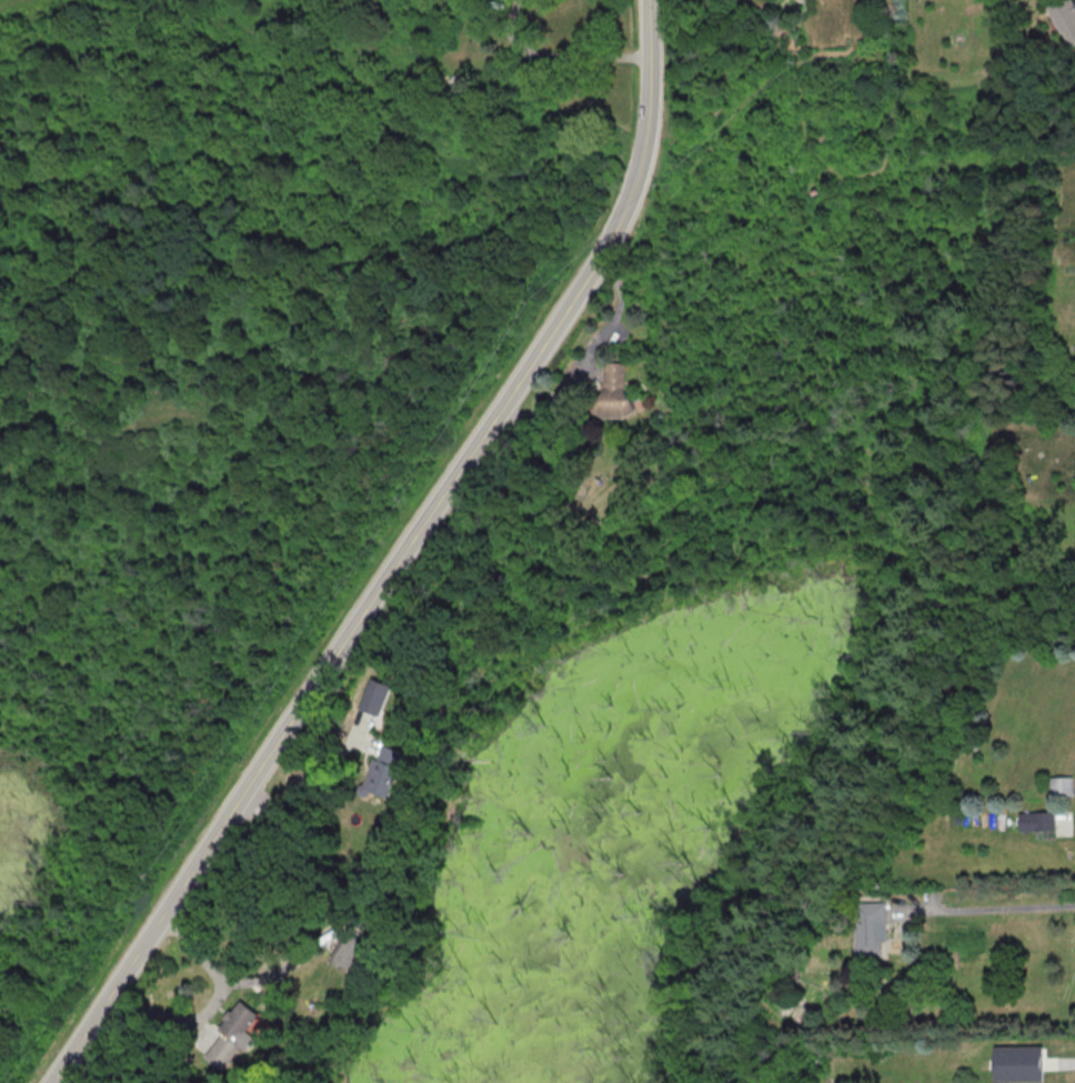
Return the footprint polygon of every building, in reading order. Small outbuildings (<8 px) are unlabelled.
[(1057,4),(1069,45),(1074,43),(1074,0),(1068,0),(1057,4)] [(621,363),(593,362),(591,415),(620,416),(621,363)] [(396,751),(371,743),(357,789),(382,797),(396,751)] [(1069,777),(1049,777),(1049,793),(1068,793),(1069,777)] [(1051,813),(1017,813),(1017,829),(1051,829),(1051,813)] [(883,903),(852,903),(852,959),(883,959),(883,903)] [(359,946),(339,933),(321,961),(340,974),(359,946)] [(215,1072),(247,1039),(238,1031),(252,1017),(240,1005),(194,1052),(215,1072)]
